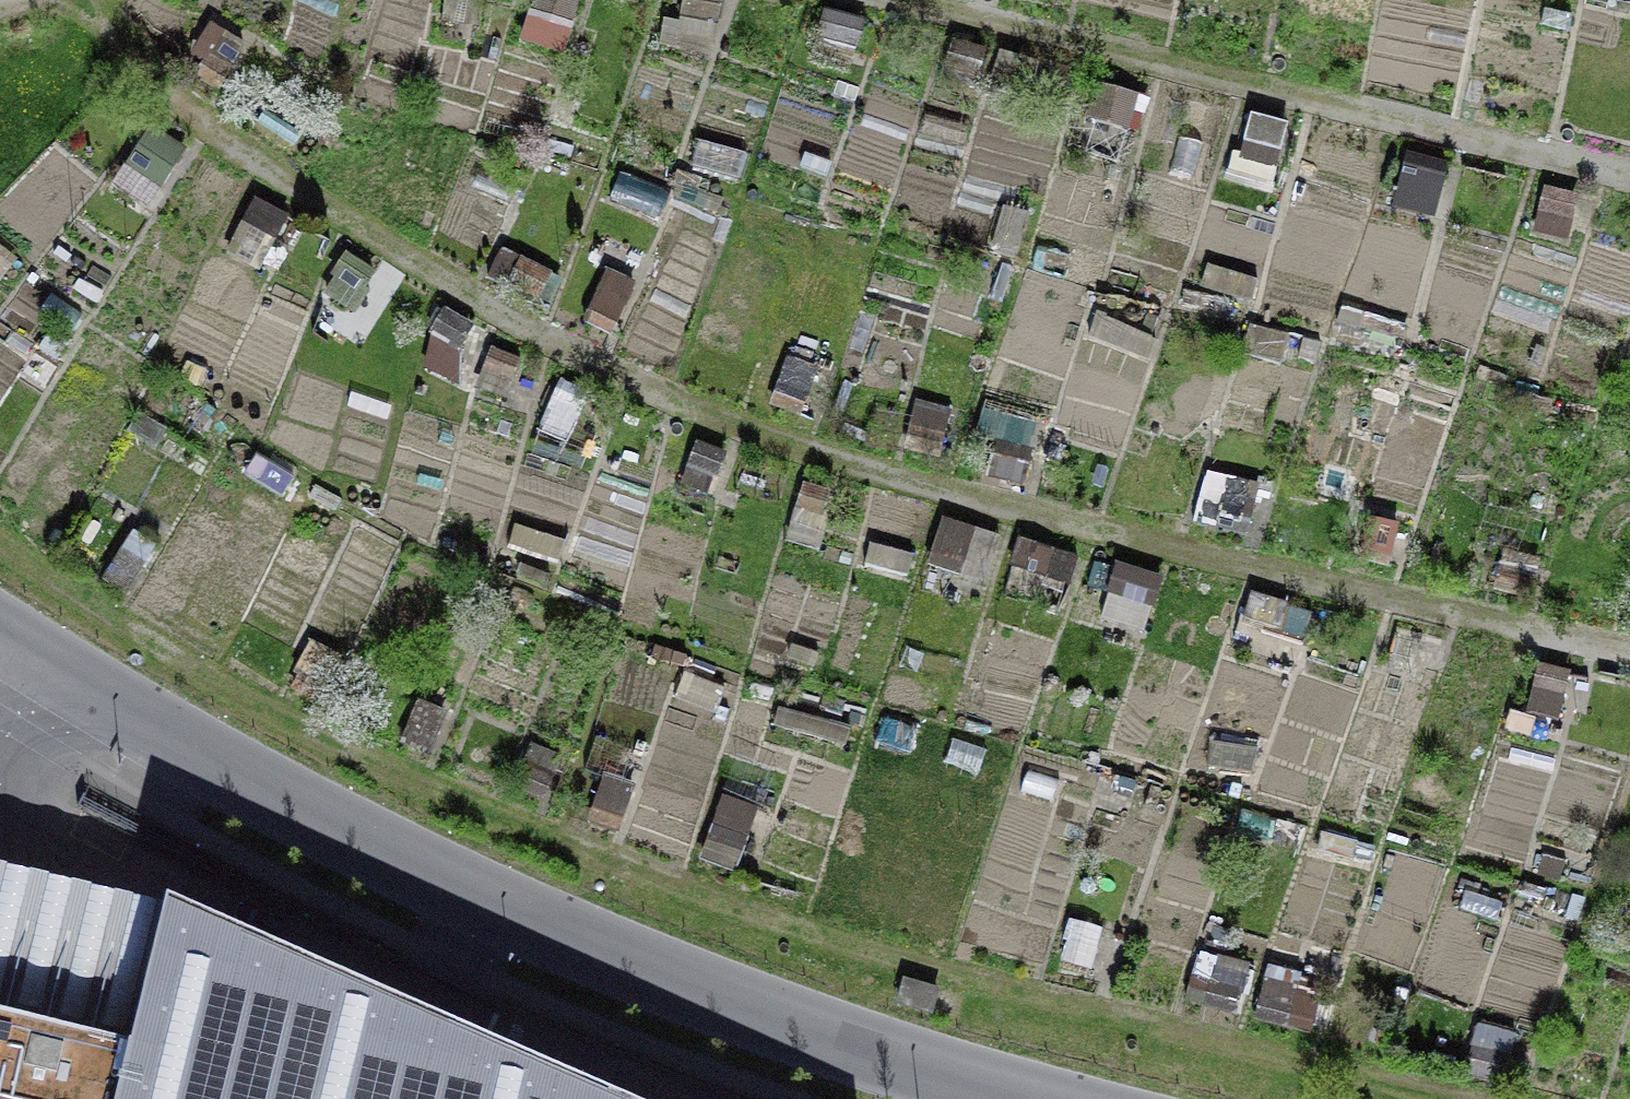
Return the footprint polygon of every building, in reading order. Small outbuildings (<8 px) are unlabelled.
[(480,25),(487,0),(438,0),(435,13),(480,25)] [(564,51),(580,0),(535,0),(523,39),(564,51)] [(713,60),(726,0),(682,0),(678,17),(664,14),(656,48),(713,60)] [(858,58),(868,16),(821,5),(811,48),(858,58)] [(195,75),(218,89),(247,41),(223,27),(195,75)] [(981,75),(986,45),(946,37),(941,68),(981,75)] [(1071,66),(999,48),(991,81),(1063,99),(1071,66)] [(1129,126),(1139,92),(1097,80),(1087,115),(1129,126)] [(1224,178),(1273,190),(1289,120),(1250,111),(1241,150),(1231,148),(1224,178)] [(158,187),(186,146),(149,120),(121,161),(158,187)] [(1168,167),(1198,178),(1212,141),(1181,130),(1168,167)] [(739,177),(746,150),(698,137),(691,165),(739,177)] [(1394,206),(1436,215),(1448,161),(1406,151),(1394,206)] [(709,190),(713,179),(682,169),(673,198),(729,216),(735,199),(709,190)] [(1532,230),(1569,238),(1580,191),(1542,183),(1532,230)] [(226,247),(259,265),(287,214),(254,196),(226,247)] [(991,250),(1019,256),(1029,211),(1002,205),(991,250)] [(17,257),(0,244),(0,278),(17,257)] [(512,284),(553,303),(566,276),(501,245),(485,280),(509,291),(512,284)] [(316,290),(352,313),(380,270),(344,247),(316,290)] [(989,297),(1003,302),(1016,264),(1002,260),(989,297)] [(1250,301),(1257,276),(1207,262),(1200,286),(1250,301)] [(580,319),(611,333),(636,280),(606,265),(580,319)] [(429,330),(457,351),(476,325),(447,304),(429,330)] [(1086,337),(1149,360),(1158,336),(1095,312),(1086,337)] [(1240,354),(1279,365),(1282,354),(1315,363),(1322,340),(1250,320),(1240,354)] [(477,384),(507,396),(521,358),(492,347),(477,384)] [(769,403),(800,414),(818,365),(786,353),(769,403)] [(179,374),(209,391),(220,373),(189,355),(179,374)] [(560,375),(536,430),(569,443),(592,388),(560,375)] [(902,447),(939,457),(952,408),(915,398),(902,447)] [(183,427),(202,436),(216,409),(198,399),(183,427)] [(125,429),(155,449),(169,429),(139,409),(125,429)] [(985,475),(1024,487),(1035,449),(997,437),(985,475)] [(682,482),(711,492),(727,449),(697,438),(682,482)] [(1191,518),(1248,532),(1261,480),(1204,466),(1191,518)] [(785,540),(820,550),(837,491),(801,481),(785,540)] [(925,561),(985,582),(1002,531),(942,511),(925,561)] [(1357,553),(1389,561),(1399,518),(1367,511),(1357,553)] [(558,558),(564,538),(513,522),(507,542),(558,558)] [(104,578),(125,590),(152,542),(131,530),(104,578)] [(1009,563),(1071,582),(1079,556),(1017,536),(1009,563)] [(864,562),(908,574),(913,555),(869,544),(864,562)] [(1492,586),(1530,597),(1540,558),(1503,548),(1492,586)] [(1098,611),(1143,627),(1163,573),(1118,556),(1098,611)] [(543,586),(549,571),(519,559),(513,574),(543,586)] [(1240,614),(1307,636),(1315,609),(1248,587),(1240,614)] [(342,655),(310,638),(287,684),(318,700),(342,655)] [(651,653),(683,664),(686,653),(654,642),(651,653)] [(1149,675),(1194,691),(1202,672),(1156,655),(1149,675)] [(1539,714),(1560,719),(1572,671),(1532,662),(1520,709),(1506,706),(1500,730),(1533,738),(1539,714)] [(674,694),(717,712),(727,688),(684,670),(674,694)] [(400,738),(431,751),(452,699),(422,686),(400,738)] [(770,723),(845,744),(850,726),(776,705),(770,723)] [(873,740),(912,753),(921,726),(882,713),(873,740)] [(944,765),(974,778),(986,749),(956,737),(944,765)] [(1211,765),(1253,772),(1257,747),(1215,740),(1211,765)] [(515,785),(544,797),(562,753),(533,741),(515,785)] [(589,817),(618,826),(631,787),(602,777),(589,817)] [(705,859),(737,870),(758,806),(726,795),(705,859)] [(1316,850),(1351,859),(1356,840),(1321,831),(1316,850)] [(1530,870),(1559,878),(1565,858),(1536,849),(1530,870)] [(129,1038),(165,901),(0,860),(0,1005),(129,1038)] [(1458,909),(1496,921),(1503,901),(1465,888),(1458,909)] [(168,889),(165,901),(129,1038),(0,1005),(0,1098),(643,1098),(168,889)] [(1057,967),(1089,974),(1100,925),(1068,918),(1057,967)] [(1186,1000),(1244,1014),(1257,961),(1199,947),(1186,1000)] [(1253,1016),(1312,1030),(1319,998),(1295,992),(1300,971),(1266,962),(1253,1016)] [(898,1003),(932,1011),(938,985),(904,977),(898,1003)] [(1463,1071),(1503,1081),(1516,1029),(1476,1019),(1463,1071)]
